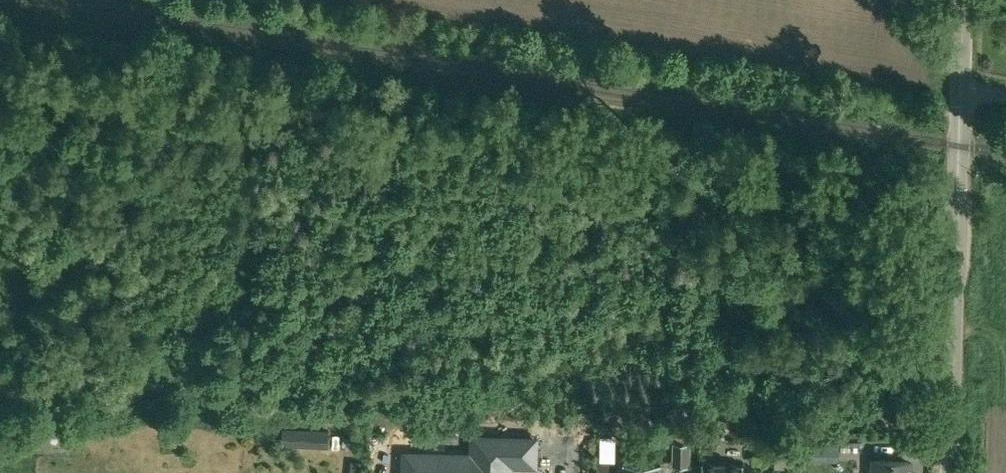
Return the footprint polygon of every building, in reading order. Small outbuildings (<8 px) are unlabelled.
[(280,427),(280,444),(327,446),(328,429),(280,427)] [(616,433),(601,432),(600,458),(615,459),(616,433)] [(360,434),(343,433),(343,443),(359,444),(360,434)] [(475,433),(475,451),(436,450),(436,462),(449,462),(448,472),(506,472),(507,459),(535,460),(536,435),(475,433)] [(836,455),(836,436),(796,435),(795,454),(836,455)] [(691,438),(675,438),(674,462),(690,462),(691,438)] [(876,440),(853,439),(853,453),(876,453),(876,440)] [(876,457),(875,472),(910,472),(910,458),(876,457)] [(352,458),(350,472),(361,472),(362,459),(352,458)] [(625,458),(625,472),(662,472),(662,459),(625,458)] [(703,459),(702,472),(744,472),(745,460),(703,459)]
